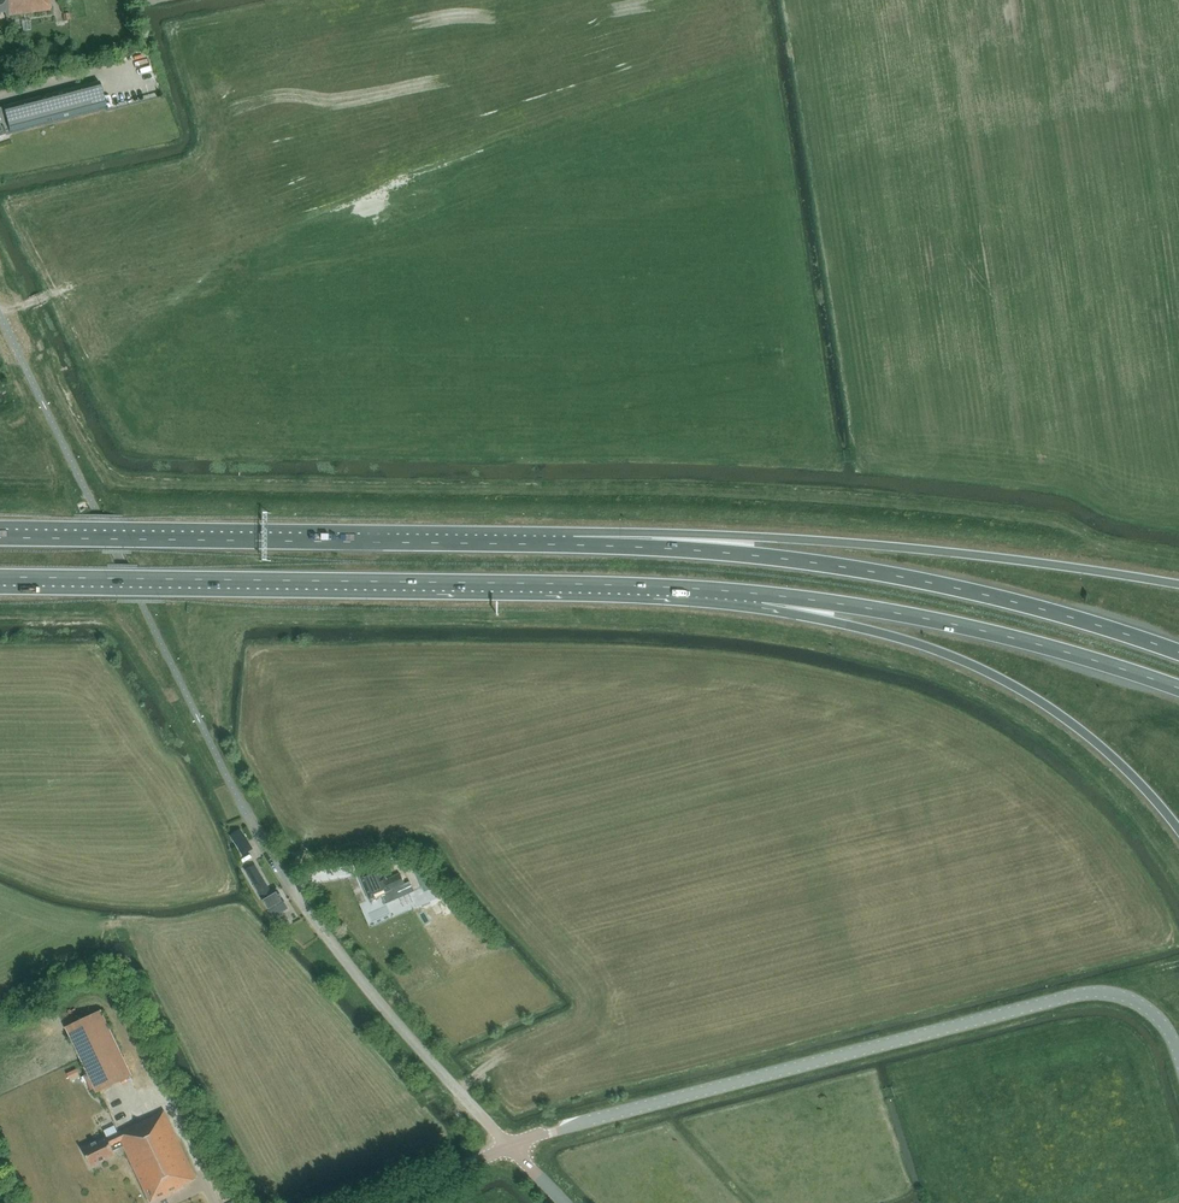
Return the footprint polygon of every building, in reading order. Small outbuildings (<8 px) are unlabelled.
[(51,10),(49,0),(0,0),(0,13),(5,12),(5,16),(51,10)] [(69,20),(68,13),(61,14),(62,21),(69,20)] [(125,37),(118,43),(122,47),(129,41),(125,37)] [(89,85),(88,82),(85,80),(78,82),(79,87),(0,108),(0,127),(3,127),(6,125),(7,129),(36,121),(37,125),(105,106),(99,82),(89,85)] [(238,849),(249,842),(241,828),(239,829),(238,827),(231,832),(232,834),(230,835),(238,849)] [(437,886),(422,852),(408,858),(422,892),(437,886)] [(284,903),(285,902),(277,889),(271,893),(255,865),(246,870),(263,898),(262,898),(270,911),(284,903)] [(390,891),(405,885),(400,874),(386,880),(385,877),(383,878),(379,870),(372,873),(372,871),(359,876),(370,900),(382,894),(381,892),(389,889),(390,891)] [(270,911),(274,918),(288,909),(284,903),(270,911)] [(67,1026),(98,1092),(137,1073),(131,1059),(124,1062),(100,1011),(67,1026)] [(182,1185),(196,1178),(165,1111),(117,1132),(118,1133),(108,1138),(107,1138),(107,1137),(107,1136),(83,1148),(92,1165),(115,1154),(112,1148),(122,1143),(150,1202),(183,1187),(182,1185)] [(104,1131),(107,1136),(107,1137),(107,1138),(108,1138),(118,1133),(117,1132),(114,1126),(104,1131)]
